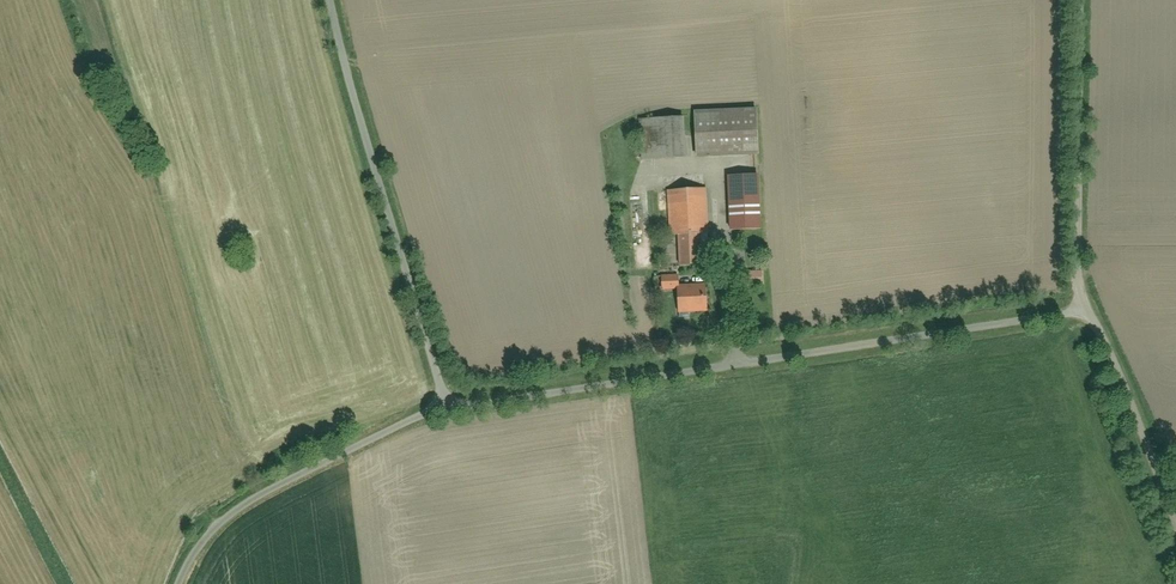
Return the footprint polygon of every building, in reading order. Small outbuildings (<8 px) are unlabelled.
[(695,114),(697,160),(759,158),(758,112),(695,114)] [(641,123),(642,162),(687,160),(685,121),(641,123)] [(734,231),(763,229),(760,179),(731,181),(734,231)] [(670,237),(676,237),(677,269),(703,268),(702,235),(707,235),(706,190),(669,191),(670,237)] [(747,274),(747,287),(764,286),(763,274),(747,274)] [(680,278),(662,278),(663,290),(680,290),(680,278)] [(678,290),(678,314),(709,314),(709,290),(678,290)]
